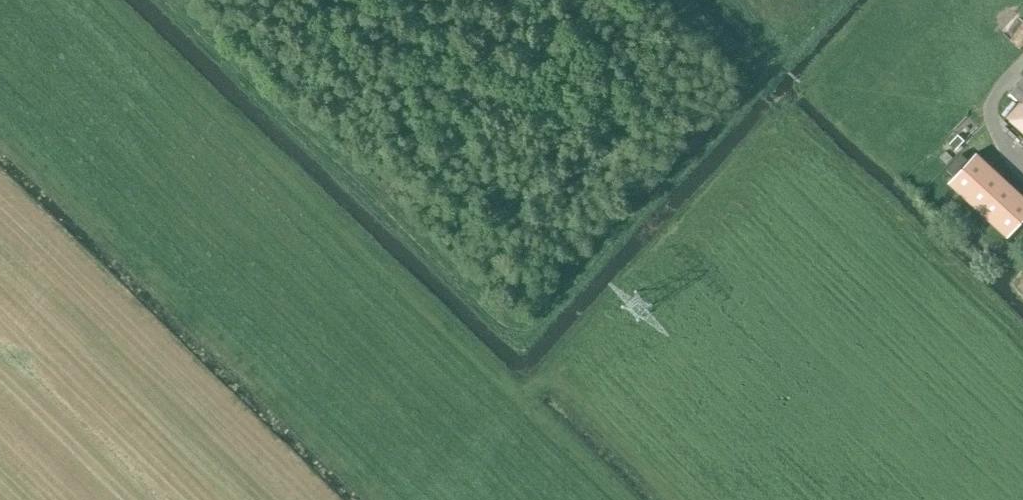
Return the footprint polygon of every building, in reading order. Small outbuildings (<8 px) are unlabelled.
[(1010,94),(1020,104),(1006,119),(1022,135),(1022,79),(1010,94)] [(947,186),(1006,239),(1022,220),(1022,201),(973,156),(947,186)]
